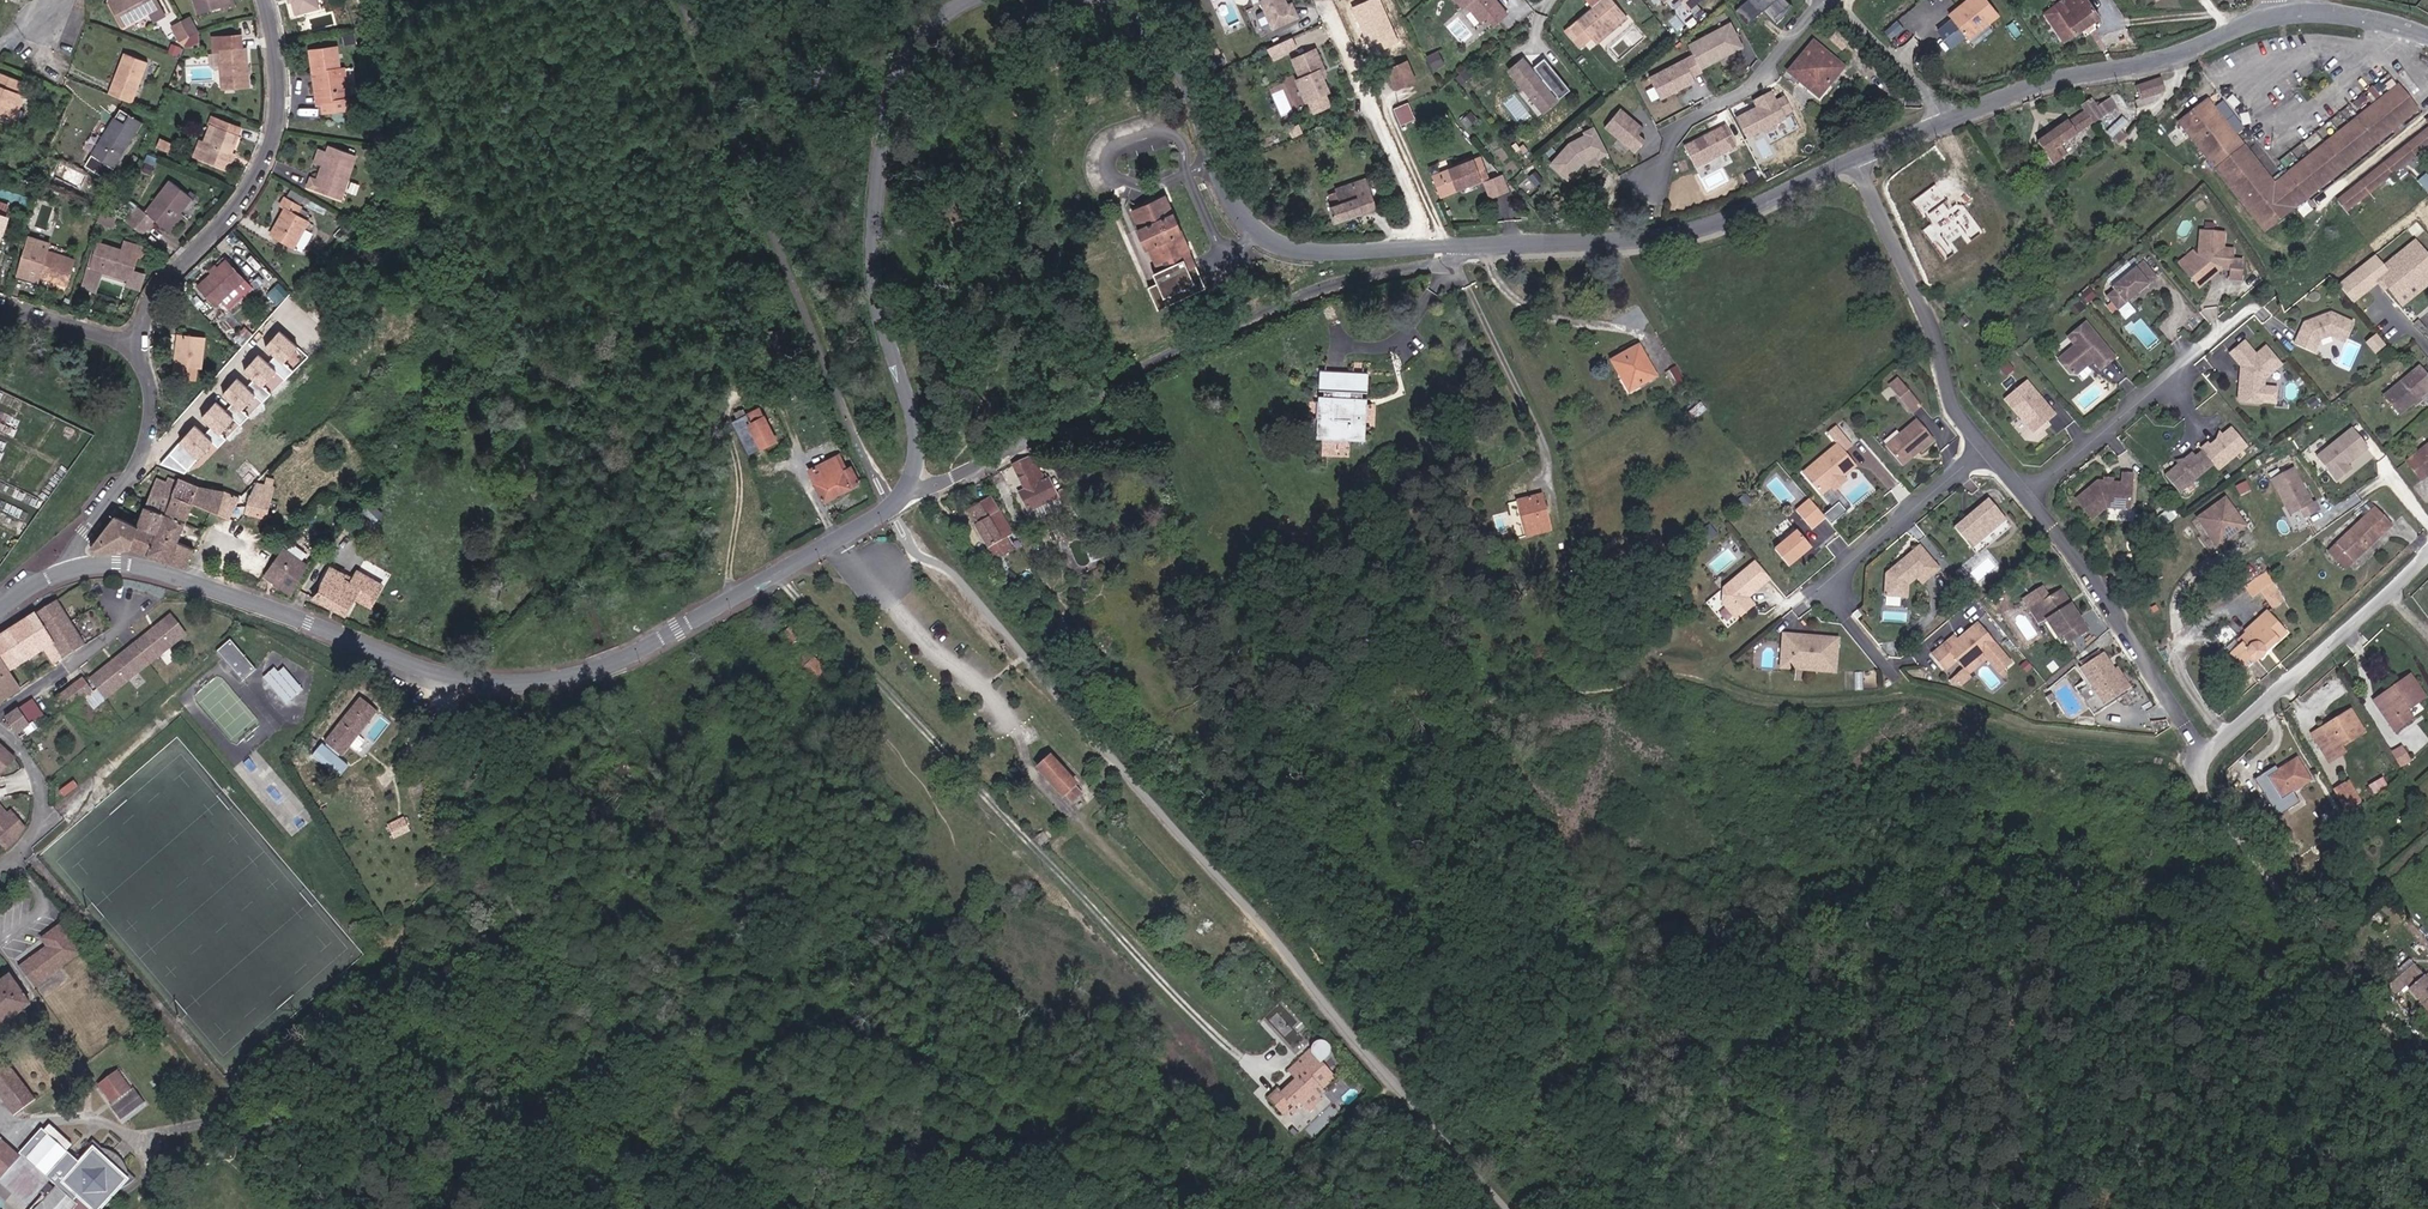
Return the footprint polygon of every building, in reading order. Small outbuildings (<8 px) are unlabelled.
[(166,7),(162,0),(114,0),(126,19),(150,4),(155,12),(166,7)] [(1289,0),(1267,0),(1266,1),(1270,10),(1277,26),(1278,28),(1302,17),(1298,8),(1294,10),(1289,0)] [(1381,0),(1370,0),(1352,8),(1373,54),(1399,42),(1381,0)] [(1510,0),(1469,0),(1473,4),(1477,1),(1492,18),(1497,13),(1504,21),(1518,9),(1510,0)] [(1594,33),(1599,39),(1603,44),(1631,20),(1615,0),(1607,0),(1596,9),(1574,28),(1586,41),(1594,33)] [(1589,0),(1596,9),(1607,0),(1589,0)] [(1695,8),(1705,0),(1688,0),(1695,8)] [(1776,6),(1772,0),(1756,0),(1743,10),(1755,23),(1776,6)] [(1949,31),(1963,48),(1970,42),(1973,44),(2002,20),(1986,0),(1980,0),(1954,22),(1956,25),(1949,31)] [(2085,2),(2088,0),(2074,0),(2047,20),(2066,47),(2101,21),(2085,2)] [(1277,26),(1270,10),(1263,14),(1262,17),(1267,28),(1270,29),(1277,26)] [(192,15),(172,24),(183,48),(203,39),(192,15)] [(1700,67),(1742,45),(1729,22),(1688,44),(1693,53),(1700,67)] [(225,78),(251,75),(246,37),(243,37),(242,24),(212,28),(214,41),(220,40),(225,78)] [(1843,38),(1831,28),(1824,37),(1835,47),(1843,38)] [(1591,47),(1599,39),(1594,33),(1586,41),(1591,47)] [(1300,46),(1296,37),(1283,43),(1287,52),(1300,46)] [(341,38),(314,42),(318,64),(323,63),(329,95),(330,104),(356,99),(349,59),(345,60),(341,38)] [(1804,76),(1820,90),(1843,66),(1814,42),(1787,72),(1798,82),(1804,76)] [(1283,43),(1273,47),(1277,56),(1287,52),(1283,43)] [(112,89),(136,97),(150,56),(127,48),(112,89)] [(1455,61),(1449,48),(1437,53),(1443,67),(1455,61)] [(1334,92),(1325,70),(1329,69),(1320,49),(1298,59),(1307,78),(1302,80),(1312,101),(1334,92)] [(1660,98),(1695,80),(1692,75),(1702,70),(1700,67),(1693,53),(1649,77),(1660,98)] [(1573,89),(1548,58),(1536,66),(1539,69),(1536,71),(1526,61),(1514,71),(1541,105),(1556,94),(1554,92),(1558,90),(1563,97),(1573,89)] [(318,64),(324,96),(329,95),(323,63),(318,64)] [(1409,63),(1391,71),(1401,92),(1417,85),(1409,63)] [(0,75),(0,113),(15,120),(21,105),(15,103),(20,92),(25,80),(2,71),(0,75)] [(2167,84),(2142,91),(2146,104),(2154,102),(2170,97),(2167,84)] [(2417,117),(2397,91),(2276,187),(2272,183),(2244,205),(2267,234),(2417,117)] [(20,92),(15,103),(21,105),(26,95),(20,92)] [(1784,116),(1792,112),(1785,98),(1777,102),(1772,93),(1755,102),(1760,111),(1754,114),(1753,111),(1737,119),(1748,139),(1762,131),(1767,133),(1776,128),(1778,123),(1786,119),(1784,116)] [(1402,125),(1417,118),(1410,101),(1395,107),(1402,125)] [(2146,104),(2140,106),(2142,112),(2156,109),(2154,102),(2146,104)] [(123,103),(91,162),(112,175),(145,115),(123,103)] [(2244,205),(2272,183),(2208,103),(2170,137),(2177,146),(2189,137),(2244,205)] [(2065,148),(2114,113),(2109,106),(2100,113),(2094,105),(2087,111),(2091,116),(2042,148),(2055,168),(2071,157),(2065,148)] [(214,109),(211,118),(217,121),(212,136),(203,133),(197,150),(228,161),(231,152),(234,145),(243,119),(214,109)] [(1644,128),(1620,109),(1604,128),(1635,153),(1645,141),(1638,135),(1644,128)] [(2107,130),(2112,136),(2128,123),(2123,117),(2107,130)] [(1470,120),(1465,124),(1472,132),(1476,128),(1470,120)] [(1697,169),(1738,147),(1727,126),(1686,148),(1697,169)] [(1584,162),(1597,155),(1599,158),(1608,153),(1594,127),(1584,133),(1586,135),(1570,144),(1551,164),(1568,180),(1584,162)] [(2338,201),(2347,212),(2427,148),(2427,130),(2338,201)] [(91,136),(87,146),(94,149),(99,139),(91,136)] [(173,151),(176,144),(165,140),(162,146),(173,151)] [(336,145),(328,165),(332,167),(323,191),(344,199),(361,155),(336,145)] [(1482,154),(1433,172),(1443,198),(1492,178),(1482,154)] [(319,190),(323,191),(332,167),(328,165),(319,190)] [(1760,178),(1755,170),(1745,175),(1749,184),(1760,178)] [(1203,172),(1191,178),(1194,184),(1206,179),(1203,172)] [(1170,196),(1194,184),(1191,178),(1167,189),(1170,196)] [(1336,208),(1341,223),(1383,210),(1374,180),(1341,190),(1345,205),(1336,208)] [(169,229),(178,219),(173,214),(178,209),(182,213),(193,198),(173,183),(150,213),(160,222),(169,229)] [(1194,251),(1170,196),(1158,202),(1157,199),(1148,203),(1149,206),(1137,211),(1145,229),(1142,230),(1151,249),(1154,248),(1161,266),(1168,263),(1174,277),(1153,287),(1163,309),(1210,288),(1200,265),(1199,266),(1198,262),(1193,251),(1194,251)] [(9,203),(0,200),(0,231),(9,203)] [(305,211),(289,200),(284,207),(289,211),(272,235),(293,249),(310,225),(300,219),(305,211)] [(128,227),(143,207),(135,201),(122,223),(128,227)] [(150,213),(143,207),(128,227),(146,241),(160,222),(150,213)] [(178,209),(173,214),(178,219),(169,229),(173,233),(187,216),(182,213),(178,209)] [(2235,266),(2236,256),(2225,255),(2227,241),(2204,239),(2202,263),(2187,276),(2202,294),(2224,275),(2234,276),(2233,285),(2244,286),(2246,267),(2235,266)] [(2417,245),(2386,270),(2376,259),(2341,287),(2354,304),(2379,284),(2382,289),(2387,285),(2399,301),(2421,284),(2427,285),(2427,258),(2417,245)] [(129,246),(125,257),(101,249),(93,276),(124,286),(127,276),(134,278),(138,262),(144,263),(147,251),(129,246)] [(64,290),(73,265),(46,256),(41,268),(31,264),(24,283),(35,287),(37,281),(64,290)] [(2187,276),(2202,263),(2196,257),(2181,270),(2187,276)] [(224,308),(236,295),(245,303),(255,293),(227,264),(200,294),(219,312),(224,308)] [(2107,299),(2118,313),(2159,282),(2145,265),(2113,290),(2115,293),(2107,299)] [(130,289),(134,278),(127,276),(124,286),(130,289)] [(2427,289),(2427,285),(2421,284),(2399,301),(2405,308),(2427,289)] [(236,295),(224,308),(232,315),(245,303),(236,295)] [(2358,334),(2335,323),(2312,331),(2310,336),(2307,335),(2298,354),(2317,363),(2323,347),(2334,342),(2334,346),(2348,353),(2358,334)] [(2071,378),(2078,379),(2094,366),(2101,375),(2116,362),(2087,326),(2068,341),(2075,350),(2059,364),(2071,378)] [(2377,332),(2366,341),(2376,353),(2387,344),(2377,332)] [(297,351),(280,334),(267,349),(276,357),(269,365),(269,366),(278,374),(287,382),(295,375),(285,365),(297,351)] [(201,368),(204,338),(177,335),(173,365),(201,368)] [(247,346),(239,339),(233,345),(240,353),(247,346)] [(1616,359),(1630,391),(1658,376),(1640,345),(1616,359)] [(2239,406),(2242,409),(2262,411),(2266,388),(2283,374),(2268,355),(2258,362),(2248,349),(2233,360),(2243,373),(2239,406)] [(269,365),(260,357),(246,372),(256,381),(248,390),(255,396),(264,404),(272,396),(264,388),(278,374),(269,366),(269,365)] [(1368,371),(1351,370),(1328,369),(1326,396),(1331,396),(1331,403),(1326,402),(1320,402),(1319,420),(1324,420),(1324,441),(1362,442),(1364,404),(1361,404),(1361,398),(1364,398),(1364,394),(1365,388),(1367,389),(1368,371)] [(2391,405),(2406,423),(2427,404),(2427,374),(2427,373),(2391,405)] [(1912,413),(1923,405),(1901,375),(1890,383),(1912,413)] [(248,390),(239,380),(225,396),(235,405),(227,413),(234,419),(241,426),(250,418),(242,410),(255,396),(248,390)] [(2026,382),(2006,399),(2035,437),(2057,420),(2026,382)] [(1882,396),(1892,409),(1902,401),(1891,388),(1882,396)] [(1913,415),(1902,401),(1892,409),(1904,422),(1913,415)] [(295,403),(287,408),(296,422),(303,418),(295,403)] [(227,413),(218,404),(204,419),(214,428),(206,436),(212,442),(219,449),(228,440),(221,433),(234,419),(227,413)] [(747,454),(774,439),(758,408),(730,422),(747,454)] [(1915,424),(1887,448),(1891,452),(1919,429),(1915,424)] [(206,436),(196,427),(163,464),(186,472),(195,462),(200,468),(207,461),(200,455),(212,442),(206,436)] [(1829,437),(1838,447),(1808,473),(1826,494),(1836,486),(1839,490),(1848,482),(1845,479),(1840,473),(1852,463),(1845,455),(1853,448),(1836,429),(1829,437)] [(1891,452),(1903,468),(1932,444),(1919,429),(1891,452)] [(2248,452),(2232,434),(2211,451),(2209,449),(2197,463),(2193,459),(2166,482),(2180,499),(2214,470),(2219,476),(2248,452)] [(2357,472),(2374,458),(2358,438),(2322,467),(2342,492),(2357,480),(2352,472),(2355,470),(2357,472)] [(849,467),(842,471),(833,457),(808,470),(822,501),(858,482),(849,467)] [(2412,472),(2427,491),(2427,490),(2427,457),(2412,472)] [(1063,504),(1071,501),(1068,493),(1059,496),(1038,459),(1019,468),(1030,492),(1024,495),(1036,521),(1065,508),(1063,504)] [(1852,463),(1840,473),(1845,479),(1857,468),(1852,463)] [(2317,511),(2298,476),(2276,487),(2295,524),(2305,518),(2309,527),(2324,519),(2319,510),(2317,511)] [(180,480),(177,487),(170,485),(158,480),(154,489),(146,510),(140,527),(118,518),(90,550),(95,555),(130,548),(132,548),(168,563),(170,561),(188,571),(196,551),(178,543),(185,526),(193,506),(212,513),(233,521),(242,499),(223,492),(201,489),(180,480)] [(2134,481),(2123,480),(2122,489),(2100,486),(2079,506),(2096,524),(2107,513),(2130,516),(2134,481)] [(266,520),(275,487),(259,484),(248,514),(266,520)] [(1533,492),(1511,500),(1522,533),(1544,525),(1533,492)] [(1823,509),(1814,499),(1800,511),(1809,521),(1823,509)] [(997,500),(972,513),(991,549),(1016,535),(997,500)] [(1989,501),(1982,507),(1991,519),(1998,513),(1989,501)] [(2250,533),(2231,503),(2201,523),(2221,552),(2250,533)] [(1954,531),(1971,551),(2006,522),(1998,513),(1991,519),(1982,507),(1954,531)] [(1809,521),(1815,529),(1830,517),(1823,509),(1809,521)] [(359,518),(365,524),(371,529),(378,522),(366,511),(359,518)] [(359,518),(348,528),(354,534),(365,524),(359,518)] [(2397,539),(2380,520),(2339,556),(2357,575),(2397,539)] [(2012,531),(2006,522),(1971,551),(1978,559),(2012,531)] [(1779,550),(1793,567),(1816,547),(1801,530),(1779,550)] [(2140,547),(2152,539),(2147,531),(2135,539),(2140,547)] [(308,558),(294,545),(288,553),(303,565),(308,558)] [(1566,546),(1553,551),(1560,568),(1572,564),(1566,546)] [(1922,586),(1940,570),(1919,546),(1885,575),(1883,601),(1901,604),(1902,585),(1912,576),(1916,580),(1922,586)] [(269,576),(273,579),(271,582),(292,599),(309,570),(303,565),(288,553),(285,550),(269,576)] [(2357,575),(2339,556),(2331,564),(2349,583),(2357,575)] [(1767,584),(1752,566),(1721,595),(1722,596),(1718,608),(1732,626),(1748,613),(1742,605),(1767,584)] [(358,599),(371,575),(356,568),(350,583),(343,581),(346,575),(330,567),(321,584),(324,586),(313,597),(350,615),(358,599)] [(371,575),(358,599),(372,605),(383,580),(371,575)] [(2247,591),(2255,603),(2263,598),(2277,589),(2271,575),(2247,591)] [(1908,587),(1916,580),(1912,576),(1902,585),(1901,604),(1906,605),(1908,587)] [(2288,610),(2277,589),(2263,598),(2275,617),(2288,610)] [(2063,636),(2068,644),(2088,632),(2062,593),(2036,608),(2046,623),(2058,639),(2063,636)] [(42,651),(53,667),(87,645),(58,602),(0,640),(0,653),(12,670),(42,651)] [(2039,628),(2046,623),(2036,608),(2029,614),(2039,628)] [(113,695),(189,639),(174,619),(100,676),(113,695)] [(2008,668),(1980,626),(1952,645),(1949,641),(1931,653),(1941,667),(1953,659),(1960,670),(1978,658),(1981,656),(1995,677),(2008,668)] [(2236,659),(2240,663),(2230,672),(2240,683),(2248,675),(2253,680),(2254,679),(2257,681),(2263,676),(2266,673),(2263,670),(2285,650),(2265,628),(2245,647),(2247,649),(2236,659)] [(1788,664),(1809,665),(1809,670),(1837,672),(1839,642),(1781,638),(1780,656),(1789,657),(1788,664)] [(263,669),(237,639),(222,653),(244,684),(247,682),(263,669)] [(2073,667),(2083,684),(2073,690),(2086,710),(2125,686),(2113,667),(2109,669),(2098,651),(2073,667)] [(0,653),(0,701),(2,704),(23,688),(12,670),(0,653)] [(1779,668),(1809,670),(1809,665),(1788,664),(1789,657),(1780,656),(1779,668)] [(2240,663),(2236,659),(2234,656),(2224,665),(2230,672),(2240,663)] [(1982,662),(1978,658),(1960,670),(1964,674),(1982,662)] [(817,660),(806,670),(827,693),(838,683),(817,660)] [(284,663),(266,677),(287,703),(305,688),(284,663)] [(1956,684),(1966,677),(1964,674),(1960,670),(1945,680),(1956,684)] [(2245,688),(2253,680),(2248,675),(2240,683),(2245,688)] [(113,695),(100,676),(92,682),(106,700),(113,695)] [(106,700),(84,678),(77,684),(96,709),(107,701),(106,700)] [(2427,707),(2427,702),(2416,683),(2399,694),(2402,699),(2386,708),(2397,725),(2391,728),(2397,737),(2415,727),(2410,718),(2427,707)] [(77,684),(58,698),(94,747),(104,738),(91,723),(101,715),(96,709),(77,684)] [(2386,708),(2402,699),(2399,694),(2378,707),(2391,728),(2397,725),(2386,708)] [(363,700),(320,750),(336,763),(379,715),(363,700)] [(44,716),(35,703),(22,711),(31,726),(44,716)] [(22,711),(21,710),(20,710),(8,718),(19,734),(31,726),(22,711)] [(2316,740),(2330,762),(2338,757),(2369,738),(2354,715),(2316,740)] [(2,776),(17,760),(0,743),(0,775),(2,776)] [(2415,766),(2407,752),(2396,759),(2404,772),(2415,766)] [(2343,764),(2338,757),(2330,762),(2334,769),(2343,764)] [(1083,793),(1055,761),(1042,774),(1073,802),(1083,793)] [(2276,789),(2289,807),(2317,789),(2305,770),(2276,789)] [(2387,785),(2374,792),(2380,801),(2392,795),(2387,785)] [(2353,788),(2339,797),(2351,816),(2366,808),(2353,788)] [(1076,805),(1086,796),(1083,793),(1073,802),(1076,805)] [(0,805),(0,843),(7,850),(13,845),(19,839),(23,832),(26,828),(13,813),(9,816),(0,805)] [(405,815),(388,823),(395,837),(412,830),(405,815)] [(1049,847),(1056,841),(1047,833),(1041,838),(1049,847)] [(1049,847),(1041,838),(1038,841),(1047,850),(1049,847)] [(32,954),(14,966),(27,984),(70,955),(65,947),(69,944),(57,924),(43,933),(48,942),(32,954)] [(2409,987),(2427,1010),(2427,979),(2427,978),(2417,966),(2391,988),(2398,996),(2409,987)] [(17,992),(5,975),(0,978),(0,1022),(25,1003),(17,992)] [(1302,1060),(1306,1063),(1295,1074),(1298,1077),(1285,1092),(1281,1089),(1271,1099),(1289,1114),(1292,1110),(1298,1115),(1303,1111),(1300,1107),(1304,1102),(1311,1108),(1313,1106),(1324,1094),(1319,1088),(1336,1071),(1325,1061),(1330,1055),(1330,1044),(1325,1040),(1314,1042),(1302,1060)] [(1295,1074),(1306,1063),(1302,1060),(1300,1058),(1289,1068),(1295,1074)] [(12,1113),(31,1098),(0,1059),(0,1098),(12,1113)] [(139,1101),(116,1068),(96,1082),(119,1114),(139,1101)] [(1336,1071),(1319,1088),(1324,1094),(1330,1088),(1328,1085),(1339,1074),(1336,1071)] [(1324,1094),(1313,1106),(1317,1110),(1328,1098),(1324,1094)] [(122,1178),(89,1148),(75,1164),(38,1132),(29,1141),(35,1147),(26,1156),(58,1184),(35,1208),(96,1208),(122,1178)] [(26,1156),(35,1147),(29,1141),(20,1151),(26,1156)] [(16,1157),(0,1143),(0,1175),(16,1157)] [(35,1194),(45,1183),(16,1157),(0,1175),(0,1181),(26,1204),(35,1194)] [(50,1187),(45,1183),(35,1194),(41,1198),(50,1187)]
